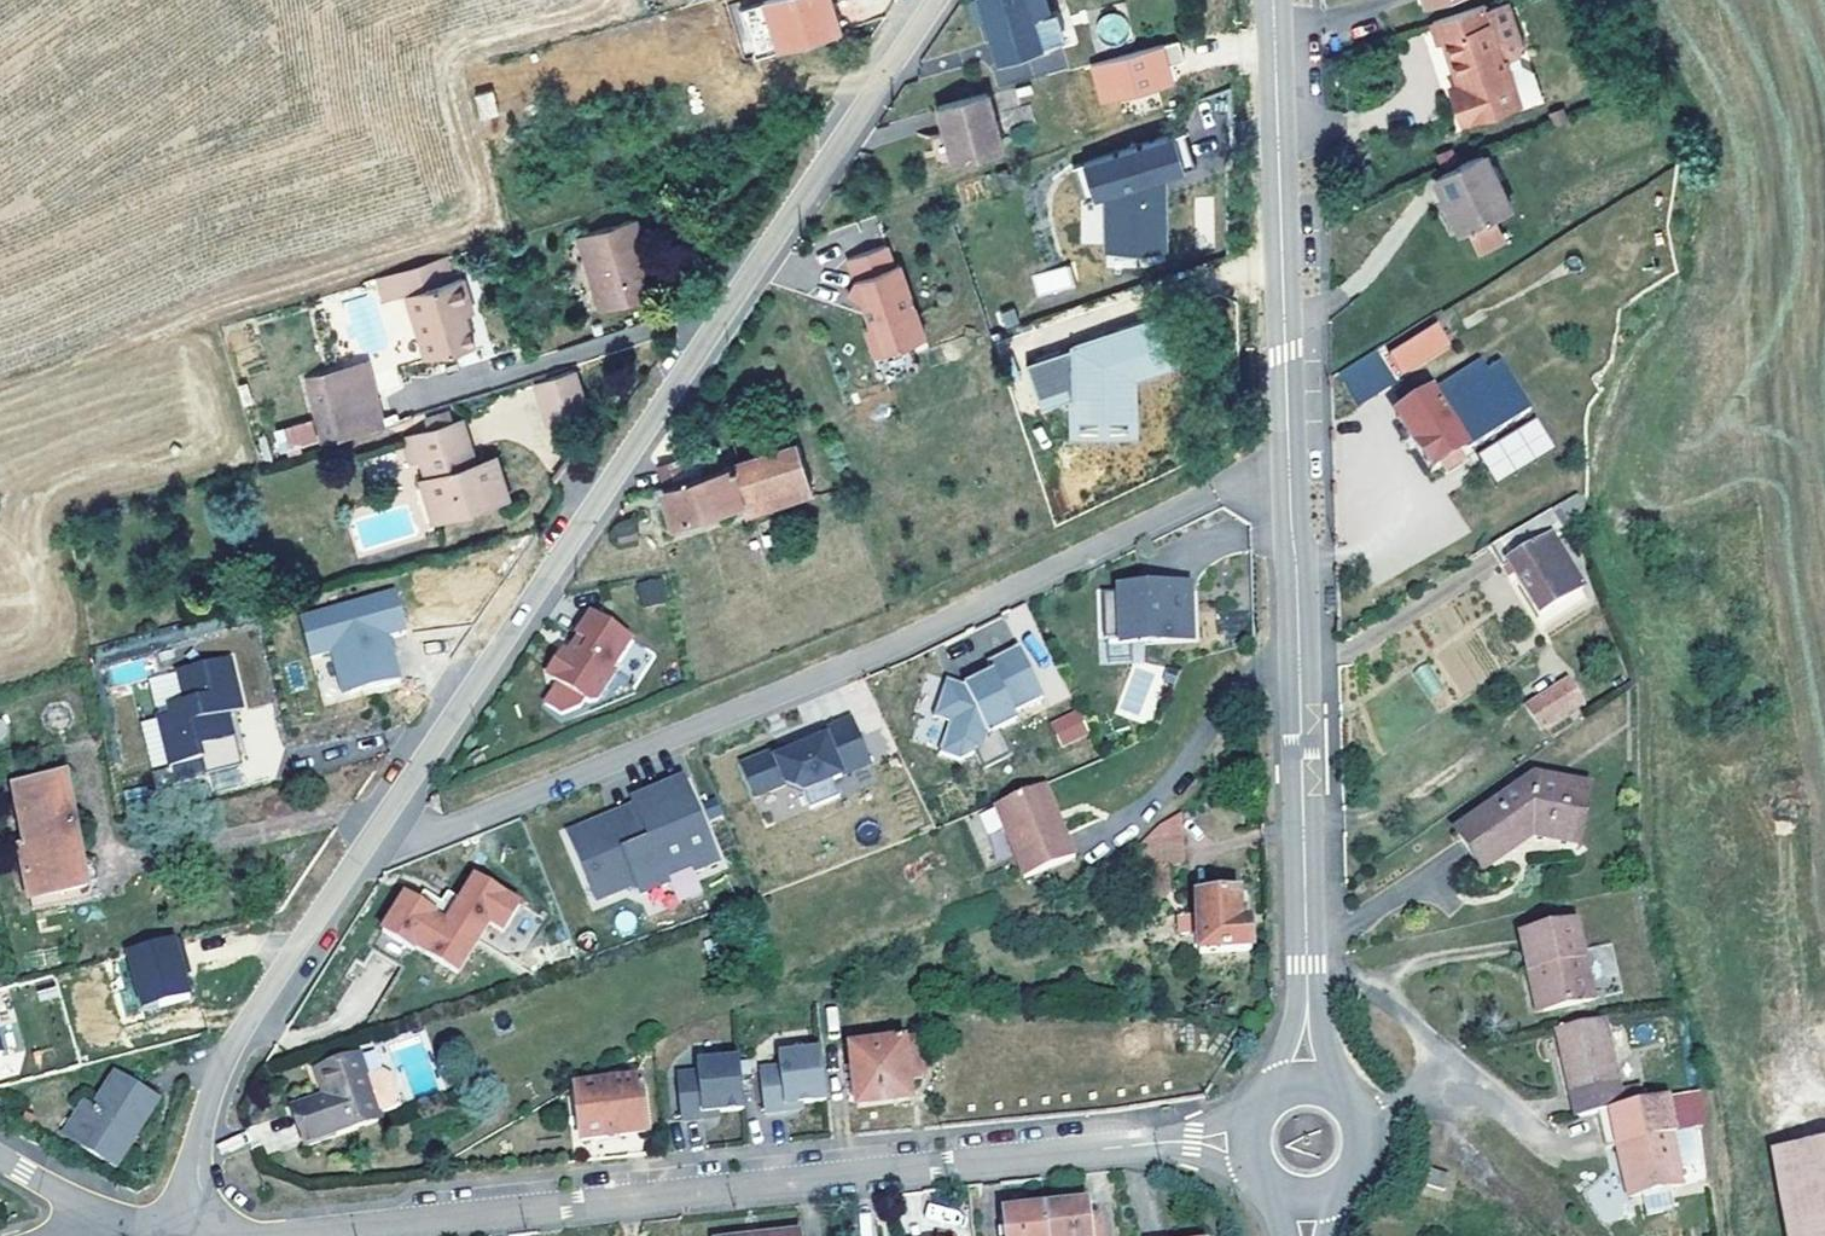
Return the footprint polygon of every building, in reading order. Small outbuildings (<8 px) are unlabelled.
[(779,49),(839,30),(830,0),(766,0),(764,1),(779,49)] [(980,0),(966,0),(972,20),(985,16),(980,0)] [(985,16),(998,58),(1038,44),(1030,18),(1047,13),(1043,0),(980,0),(985,16)] [(1509,0),(1491,0),(1431,20),(1438,41),(1444,39),(1459,83),(1451,86),(1463,121),(1519,102),(1505,60),(1519,55),(1524,43),(1509,0)] [(764,54),(779,49),(764,1),(749,5),(764,54)] [(1179,38),(1090,63),(1101,101),(1172,80),(1167,63),(1184,58),(1179,38)] [(1024,80),(1067,74),(1064,55),(993,66),(1002,124),(1030,120),(1024,80)] [(504,144),(485,75),(468,80),(487,150),(504,144)] [(1002,147),(986,91),(935,105),(942,132),(950,161),(1002,147)] [(1175,137),(1083,168),(1095,206),(1107,202),(1105,259),(1168,255),(1164,182),(1187,175),(1175,137)] [(1511,207),(1484,152),(1435,177),(1452,210),(1457,208),(1468,229),(1511,207)] [(637,246),(644,244),(636,218),(578,235),(601,308),(657,291),(649,266),(643,268),(637,246)] [(887,244),(848,257),(856,278),(849,293),(863,300),(871,323),(865,325),(875,352),(924,336),(915,308),(910,310),(903,291),(909,290),(900,262),(894,264),(887,244)] [(474,343),(465,315),(463,306),(471,304),(462,277),(451,280),(444,257),(399,271),(406,294),(424,358),(474,343)] [(1069,264),(1030,275),(1037,297),(1075,286),(1069,264)] [(406,294),(399,271),(378,278),(384,300),(406,294)] [(915,308),(909,290),(903,291),(910,310),(915,308)] [(463,306),(465,315),(473,312),(471,304),(463,306)] [(1193,362),(1177,318),(1042,362),(1057,409),(1084,399),(1086,438),(1149,437),(1148,377),(1193,362)] [(1449,321),(1438,327),(1450,346),(1461,339),(1449,321)] [(1450,346),(1438,327),(1405,348),(1390,357),(1403,377),(1450,346)] [(1390,357),(1405,348),(1400,341),(1362,365),(1380,395),(1381,396),(1404,380),(1403,377),(1390,357)] [(1380,395),(1362,365),(1342,378),(1349,389),(1360,408),(1380,395)] [(587,409),(575,368),(534,380),(547,421),(587,409)] [(1432,395),(1409,410),(1398,416),(1433,473),(1441,468),(1446,476),(1454,471),(1463,466),(1457,457),(1530,412),(1503,370),(1440,408),(1432,395)] [(309,382),(326,441),(378,425),(368,393),(346,400),(337,373),(309,382)] [(1339,374),(1330,380),(1330,390),(1349,389),(1342,378),(1339,374)] [(1395,410),(1398,416),(1409,410),(1405,404),(1395,410)] [(428,429),(452,421),(448,410),(424,418),(428,429)] [(1477,451),(1495,482),(1555,447),(1537,416),(1477,451)] [(452,421),(428,429),(403,438),(410,460),(418,458),(424,477),(421,478),(434,519),(507,496),(494,455),(474,461),(466,463),(460,444),(467,442),(460,419),(452,421)] [(279,454),(318,442),(311,420),(272,432),(279,454)] [(474,461),(467,442),(460,444),(466,463),(474,461)] [(810,492),(797,442),(719,468),(713,446),(659,464),(664,484),(669,503),(673,523),(743,501),(746,512),(810,492)] [(669,503),(664,484),(651,487),(656,507),(669,503)] [(1584,507),(1577,496),(1490,547),(1502,570),(1509,566),(1540,617),(1582,590),(1552,540),(1580,523),(1584,507)] [(618,526),(620,539),(640,534),(637,522),(618,526)] [(664,584),(641,587),(644,608),(668,604),(664,584)] [(1117,593),(1102,594),(1103,639),(1119,639),(1119,645),(1164,644),(1164,637),(1191,637),(1189,591),(1162,592),(1162,586),(1117,587),(1117,593)] [(397,591),(301,615),(311,652),(332,647),(343,690),(399,675),(388,632),(406,628),(397,591)] [(637,642),(593,614),(578,637),(589,645),(584,653),(572,646),(568,653),(564,650),(548,675),(591,704),(597,702),(637,642)] [(1042,699),(1016,646),(985,661),(989,671),(962,684),(942,678),(931,716),(948,720),(939,752),(958,760),(974,751),(983,770),(1010,755),(997,731),(1016,723),(1010,713),(1042,699)] [(243,714),(230,655),(175,668),(182,696),(166,700),(168,709),(157,711),(169,764),(203,756),(201,747),(236,739),(231,716),(243,714)] [(1133,660),(1116,713),(1148,723),(1165,670),(1133,660)] [(1431,662),(1414,669),(1428,706),(1446,698),(1431,662)] [(1570,679),(1527,707),(1542,731),(1585,703),(1570,679)] [(1076,709),(1049,722),(1061,748),(1089,734),(1076,709)] [(791,746),(741,766),(755,802),(788,789),(803,793),(871,766),(853,721),(822,733),(825,738),(793,751),(791,746)] [(86,889),(82,865),(65,777),(14,786),(25,845),(20,846),(30,899),(86,889)] [(1577,846),(1589,789),(1535,777),(1457,831),(1478,863),(1520,834),(1577,846)] [(1057,810),(1046,785),(997,805),(1027,878),(1075,858),(1061,823),(1056,824),(1053,817),(1057,810)] [(612,824),(571,841),(599,908),(638,892),(643,904),(670,892),(667,885),(670,879),(695,868),(700,880),(722,871),(687,786),(635,807),(643,825),(617,836),(612,824)] [(1137,845),(1136,846),(1138,867),(1183,865),(1182,844),(1137,845)] [(95,862),(82,865),(86,889),(30,899),(32,913),(102,899),(95,862)] [(524,907),(476,877),(447,925),(441,921),(445,916),(406,893),(384,932),(417,952),(461,979),(490,927),(508,936),(524,907)] [(1239,909),(1238,894),(1195,896),(1196,917),(1179,917),(1180,934),(1197,933),(1198,952),(1252,951),(1251,922),(1239,922),(1239,909)] [(1535,971),(1544,1012),(1594,1001),(1576,923),(1520,935),(1528,972),(1535,971)] [(417,952),(384,932),(373,949),(406,970),(417,952)] [(169,936),(120,949),(137,1011),(185,998),(169,936)] [(710,959),(723,956),(717,938),(704,942),(710,959)] [(1535,971),(1528,972),(1537,1014),(1544,1012),(1535,971)] [(1557,1029),(1576,1117),(1597,1113),(1624,1107),(1604,1019),(1557,1029)] [(898,1034),(899,1041),(918,1039),(917,1032),(898,1034)] [(876,1044),(887,1043),(886,1035),(875,1036),(876,1044)] [(922,1077),(918,1039),(899,1041),(887,1043),(876,1044),(851,1047),(858,1107),(910,1100),(907,1079),(922,1077)] [(827,1102),(820,1052),(778,1057),(780,1066),(759,1069),(764,1115),(787,1112),(786,1106),(803,1105),(827,1102)] [(359,1057),(316,1072),(325,1098),(294,1108),(305,1147),(380,1122),(378,1117),(366,1078),(359,1057)] [(744,1109),(739,1059),(697,1063),(698,1072),(677,1074),(682,1121),(704,1118),(703,1113),(720,1111),(744,1109)] [(383,1073),(366,1078),(378,1117),(395,1112),(399,1104),(391,1077),(383,1073)] [(117,1076),(94,1111),(85,1105),(65,1137),(116,1169),(158,1102),(117,1076)] [(580,1085),(576,1087),(582,1141),(646,1134),(639,1079),(580,1085)] [(1700,1097),(1699,1090),(1666,1097),(1670,1114),(1701,1107),(1700,1097)] [(1675,1134),(1670,1114),(1666,1097),(1624,1107),(1597,1113),(1601,1131),(1625,1126),(1629,1144),(1618,1146),(1629,1197),(1682,1184),(1671,1134),(1675,1134)] [(1605,1149),(1618,1146),(1629,1144),(1625,1126),(1601,1131),(1605,1149)] [(1783,1153),(1797,1235),(1824,1235),(1824,1145),(1783,1153)] [(1451,1174),(1427,1169),(1424,1184),(1447,1190),(1451,1174)] [(1047,1235),(1100,1235),(1098,1218),(1087,1220),(1085,1205),(1044,1209),(1047,1235)] [(1044,1209),(1003,1214),(1005,1231),(998,1232),(999,1235),(1047,1235),(1044,1209)]
